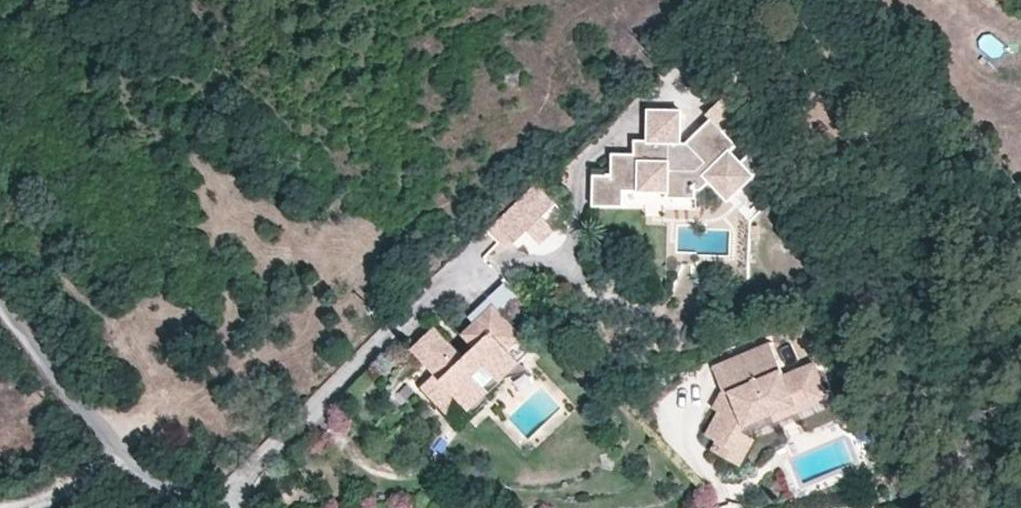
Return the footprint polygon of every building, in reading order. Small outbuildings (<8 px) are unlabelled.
[(616,151),(615,173),(615,175),(625,175),(625,187),(627,187),(669,188),(670,194),(698,194),(698,186),(704,187),(713,179),(733,197),(739,190),(757,172),(733,147),(739,141),(715,116),(689,142),(705,159),(699,166),(673,165),(673,138),(684,139),(684,108),(653,107),(652,138),(638,152),(616,151)] [(638,138),(638,152),(652,138),(638,138)] [(615,175),(615,173),(597,173),(597,203),(627,203),(627,187),(625,187),(625,175),(615,175)] [(495,225),(515,244),(555,205),(536,185),(495,225)] [(739,190),(733,197),(748,212),(754,206),(739,190)] [(555,205),(515,244),(523,253),(563,214),(555,205)] [(698,249),(686,249),(687,261),(698,261),(698,252),(698,249)] [(423,385),(440,403),(455,389),(459,394),(477,412),(494,396),(484,386),(518,356),(521,360),(537,345),(497,302),(465,331),(478,345),(468,355),(439,324),(415,347),(438,371),(423,385)] [(721,356),(731,381),(735,388),(728,399),(714,424),(725,430),(741,438),(745,429),(748,424),(775,411),(796,402),(801,409),(833,395),(814,355),(792,364),(777,332),(721,356)] [(735,388),(731,381),(723,395),(728,399),(735,388)] [(455,389),(440,403),(451,414),(459,394),(455,389)] [(778,418),(801,409),(796,402),(775,411),(778,418)] [(759,436),(745,429),(741,438),(725,430),(716,446),(744,461),(759,436)]
